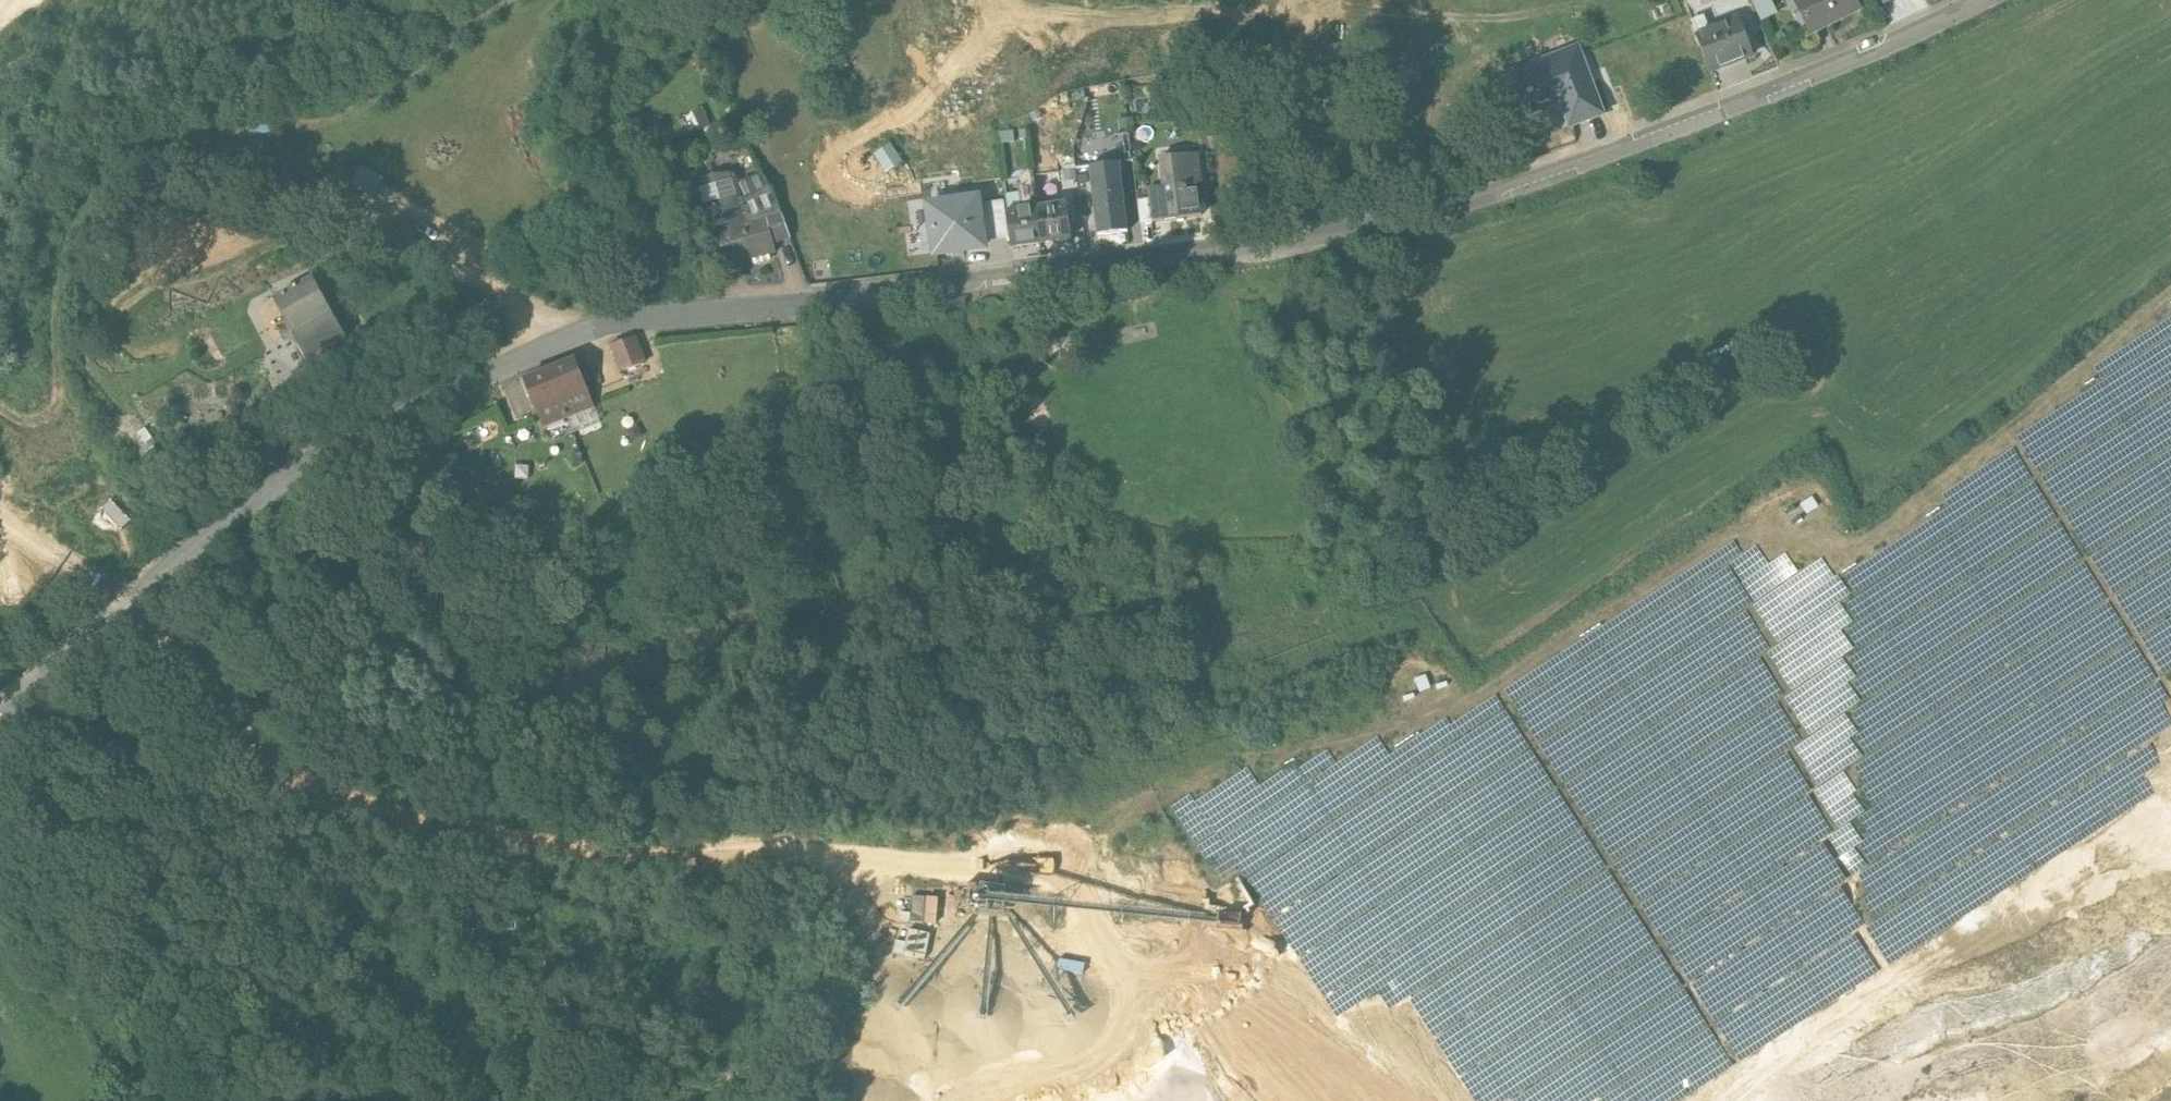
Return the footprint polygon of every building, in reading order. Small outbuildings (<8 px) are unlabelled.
[(1794,18),(1812,52),(1857,29),(1842,0),(1830,0),(1794,18)] [(1922,9),(1941,0),(1918,0),(1922,9)] [(1766,1),(1747,8),(1762,44),(1781,37),(1766,1)] [(1738,37),(1698,53),(1712,90),(1752,75),(1738,37)] [(1581,72),(1516,96),(1532,139),(1567,126),(1573,143),(1604,131),(1581,72)] [(1072,130),(1055,146),(1067,159),(1084,142),(1072,130)] [(879,170),(893,188),(910,176),(896,158),(879,170)] [(1201,172),(1165,177),(1168,215),(1153,217),(1155,240),(1205,234),(1203,208),(1204,208),(1201,172)] [(369,181),(362,198),(386,208),(392,190),(369,181)] [(1123,182),(1094,185),(1098,219),(1127,216),(1123,182)] [(1056,191),(1039,193),(1039,194),(1041,209),(1058,208),(1056,191)] [(732,231),(747,286),(789,274),(783,251),(802,246),(791,205),(751,216),(745,194),(708,204),(717,235),(732,231)] [(1027,227),(1013,229),(1017,264),(1046,260),(1042,220),(1041,209),(1039,194),(1023,196),(1027,227)] [(1127,216),(1098,219),(1102,253),(1131,249),(1127,216)] [(929,224),(935,283),(993,277),(991,262),(1010,260),(1006,221),(985,224),(984,218),(929,224)] [(1072,220),(1047,224),(1047,220),(1042,220),(1046,260),(1076,256),(1072,220)] [(327,294),(288,315),(300,336),(291,341),(297,352),(306,348),(305,346),(343,325),(327,294)] [(640,360),(624,366),(633,393),(650,387),(640,360)] [(583,376),(554,388),(571,432),(600,421),(594,405),(593,406),(591,402),(593,401),(583,376)] [(554,388),(532,396),(543,422),(544,421),(551,440),(571,432),(554,388)] [(918,905),(915,932),(944,935),(947,908),(918,905)] [(915,937),(908,961),(930,968),(937,944),(915,937)]
